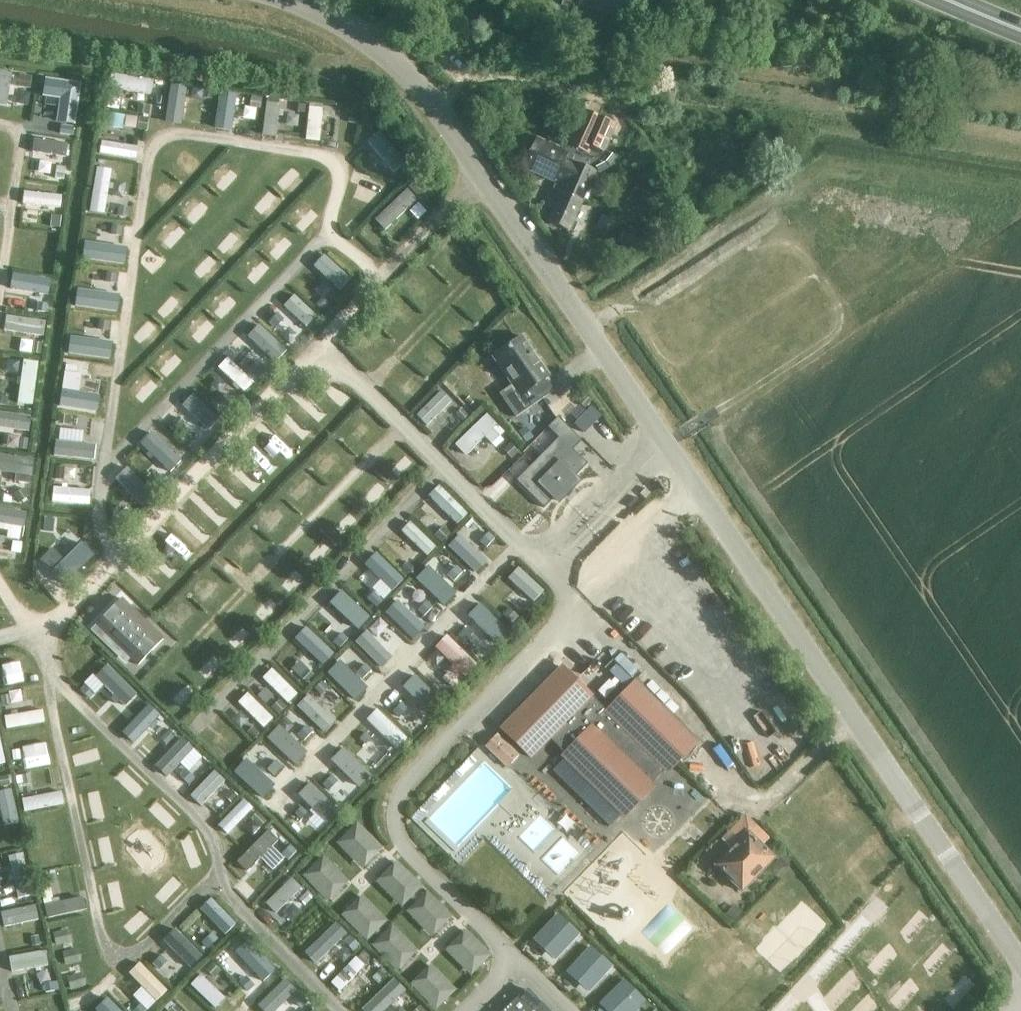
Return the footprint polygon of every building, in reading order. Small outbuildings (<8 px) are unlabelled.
[(379,9),(382,0),(357,0),(357,1),(379,9)] [(616,18),(620,5),(605,0),(564,0),(563,0),(616,18)] [(10,96),(16,63),(2,61),(0,72),(0,94),(10,96)] [(114,65),(113,79),(165,83),(165,69),(114,65)] [(175,74),(172,99),(185,101),(189,76),(175,74)] [(19,75),(17,88),(29,89),(31,77),(19,75)] [(596,79),(592,88),(609,95),(613,87),(596,79)] [(164,86),(155,84),(152,103),(162,104),(164,86)] [(221,113),(236,114),(238,85),(223,85),(221,113)] [(204,90),(203,99),(212,100),(213,91),(204,90)] [(281,125),(283,92),(269,91),(267,125),(281,125)] [(659,92),(657,106),(673,108),(675,94),(659,92)] [(323,130),(325,97),(311,96),(309,129),(323,130)] [(251,97),(250,107),(260,109),(262,98),(251,97)] [(137,105),(136,114),(147,116),(149,106),(137,105)] [(297,105),(297,113),(305,114),(305,105),(297,105)] [(582,112),(572,136),(603,149),(614,124),(582,112)] [(106,114),(104,128),(120,131),(122,117),(106,114)] [(350,116),(348,123),(357,125),(359,117),(350,116)] [(138,117),(136,128),(145,129),(147,118),(138,117)] [(373,129),(393,162),(404,155),(384,122),(373,129)] [(60,125),(59,134),(72,136),(73,127),(60,125)] [(102,145),(140,148),(141,135),(103,132),(102,145)] [(567,153),(598,166),(599,163),(608,168),(612,159),(602,154),(603,153),(584,145),(585,144),(572,138),(571,141),(569,140),(564,151),(536,138),(522,169),(553,183),(554,181),(564,185),(561,192),(581,201),(594,170),(574,161),(565,157),(567,153)] [(222,176),(233,160),(223,154),(213,169),(222,176)] [(97,162),(96,172),(108,173),(109,164),(97,162)] [(55,166),(54,178),(62,180),(64,168),(55,166)] [(27,180),(25,193),(64,198),(65,185),(27,180)] [(415,180),(408,186),(416,195),(423,189),(415,180)] [(194,184),(183,203),(200,213),(211,194),(194,184)] [(95,186),(94,201),(131,204),(132,189),(95,186)] [(272,211),(287,195),(279,188),(264,204),(272,211)] [(581,201),(561,192),(550,188),(543,204),(554,209),(549,221),(568,230),(581,201)] [(116,205),(115,214),(127,216),(128,207),(116,205)] [(168,230),(180,219),(173,211),(161,222),(168,230)] [(51,215),(50,227),(59,227),(60,216),(51,215)] [(111,226),(110,235),(120,236),(121,227),(111,226)] [(243,226),(226,244),(233,251),(250,233),(243,226)] [(280,249),(289,238),(276,226),(267,237),(280,249)] [(459,232),(457,234),(464,244),(475,236),(468,226),(459,232)] [(643,232),(632,227),(627,238),(639,242),(643,232)] [(85,254),(119,255),(119,241),(86,240),(85,254)] [(258,244),(243,260),(257,274),(273,258),(258,244)] [(341,278),(352,266),(329,244),(318,255),(341,278)] [(45,256),(44,264),(53,265),(54,257),(45,256)] [(49,288),(53,271),(14,263),(10,280),(49,288)] [(106,274),(105,283),(114,284),(115,275),(106,274)] [(219,303),(234,289),(226,279),(210,293),(219,303)] [(173,315),(191,296),(183,289),(165,307),(173,315)] [(491,309),(507,297),(501,289),(484,301),(491,309)] [(321,298),(315,305),(321,311),(327,304),(321,298)] [(37,303),(36,312),(44,313),(46,305),(37,303)] [(204,306),(188,317),(197,330),(213,320),(204,306)] [(464,341),(483,321),(474,313),(455,333),(464,341)] [(99,322),(98,330),(107,331),(108,323),(99,322)] [(289,330),(282,337),(290,344),(296,338),(289,330)] [(166,362),(179,343),(168,336),(155,355),(166,362)] [(492,358),(520,396),(549,376),(522,337),(492,358)] [(33,342),(31,353),(40,354),(42,343),(33,342)] [(444,365),(459,350),(452,342),(437,357),(444,365)] [(10,350),(10,362),(22,363),(23,350),(10,350)] [(418,363),(403,379),(418,393),(433,376),(418,363)] [(65,364),(64,371),(76,373),(77,366),(65,364)] [(252,365),(246,371),(251,377),(258,370),(252,365)] [(309,411),(325,391),(308,378),(293,398),(309,411)] [(440,379),(422,407),(436,416),(453,388),(440,379)] [(195,383),(183,396),(209,420),(221,407),(195,383)] [(62,389),(62,407),(98,406),(97,389),(62,389)] [(225,393),(219,399),(228,408),(234,402),(225,393)] [(578,398),(566,407),(580,425),(592,415),(578,398)] [(488,404),(458,435),(470,446),(487,428),(494,435),(507,422),(488,404)] [(356,406),(343,420),(358,435),(372,421),(356,406)] [(461,409),(455,414),(462,421),(468,416),(461,409)] [(58,415),(57,424),(68,425),(69,416),(58,415)] [(517,417),(509,423),(514,429),(522,424),(517,417)] [(580,430),(597,455),(616,441),(598,417),(580,430)] [(580,441),(558,418),(548,428),(558,438),(516,481),(543,508),(586,464),(571,450),(580,441)] [(154,420),(139,434),(165,463),(180,449),(154,420)] [(541,442),(550,433),(541,424),(532,433),(541,442)] [(192,433),(184,441),(191,447),(198,439),(192,433)] [(19,439),(17,450),(26,451),(28,440),(19,439)] [(330,464),(341,446),(333,440),(321,459),(330,464)] [(509,443),(502,449),(511,459),(518,452),(509,443)] [(5,486),(14,486),(16,459),(33,460),(33,452),(0,450),(0,464),(6,464),(5,486)] [(70,465),(94,467),(94,453),(71,451),(70,465)] [(230,458),(218,476),(234,488),(247,469),(230,458)] [(287,482),(304,492),(315,473),(298,464),(287,482)] [(53,473),(53,482),(66,483),(66,474),(53,473)] [(151,475),(145,481),(152,488),(158,482),(151,475)] [(378,502),(396,484),(389,477),(371,496),(378,502)] [(23,488),(13,496),(18,503),(28,496),(23,488)] [(650,493),(647,491),(640,497),(643,500),(650,493)] [(272,520),(286,506),(273,493),(259,507),(272,520)] [(353,530),(368,514),(360,507),(345,522),(353,530)] [(151,542),(165,555),(183,537),(169,523),(151,542)] [(230,540),(245,550),(255,537),(240,526),(230,540)] [(443,526),(434,535),(440,542),(450,532),(443,526)] [(65,554),(74,562),(98,536),(89,528),(65,554)] [(325,528),(308,545),(323,560),(340,543),(325,528)] [(487,531),(479,540),(486,547),(494,538),(487,531)] [(12,542),(11,552),(20,553),(21,543),(12,542)] [(142,582),(160,567),(145,551),(128,566),(142,582)] [(534,594),(547,582),(524,556),(510,568),(534,594)] [(407,561),(401,567),(408,574),(414,568),(407,561)] [(207,593),(221,575),(205,562),(191,581),(207,593)] [(423,572),(417,577),(424,584),(430,578),(423,572)] [(350,582),(340,592),(365,616),(374,606),(350,582)] [(258,602),(272,615),(287,599),(273,586),(258,602)] [(395,586),(384,598),(417,628),(428,616),(395,586)] [(182,622),(199,599),(182,587),(165,609),(182,622)] [(375,595),(369,600),(376,607),(382,602),(375,595)] [(121,599),(96,624),(138,665),(163,639),(121,599)] [(509,608),(502,615),(512,624),(518,617),(509,608)] [(242,611),(226,627),(243,645),(260,629),(242,611)] [(395,612),(382,621),(395,640),(408,631),(395,612)] [(331,622),(323,630),(329,636),(337,627),(331,622)] [(377,624),(371,630),(377,636),(383,630),(377,624)] [(348,627),(343,632),(349,639),(355,633),(348,627)] [(293,644),(316,666),(326,656),(303,633),(293,644)] [(481,644),(474,651),(483,660),(490,653),(481,644)] [(5,677),(15,674),(7,649),(0,651),(0,663),(5,677)] [(352,650),(346,656),(352,662),(358,657),(352,650)] [(213,676),(230,660),(221,651),(205,668),(213,676)] [(289,693),(300,684),(277,656),(266,666),(289,693)] [(365,665),(358,673),(364,678),(371,671),(365,665)] [(606,711),(562,667),(501,729),(530,758),(550,738),(565,753),(562,756),(624,817),(653,788),(650,785),(665,770),(668,772),(696,743),(634,682),(606,711)] [(176,685),(190,699),(205,683),(190,670),(176,685)] [(308,671),(300,679),(306,684),(314,676),(308,671)] [(449,672),(442,679),(452,688),(458,682),(449,672)] [(323,682),(315,690),(322,696),(329,689),(323,682)] [(85,685),(80,689),(89,699),(94,694),(85,685)] [(7,694),(0,695),(1,705),(9,704),(7,694)] [(153,695),(128,720),(140,732),(165,707),(153,695)] [(281,702),(273,710),(279,717),(287,709),(281,702)] [(401,705),(393,713),(398,719),(406,711),(401,705)] [(427,705),(422,711),(429,718),(434,712),(427,705)] [(0,710),(0,754),(8,752),(1,710),(0,710)] [(293,714),(285,723),(291,730),(300,721),(293,714)] [(306,726),(297,735),(303,741),(312,732),(306,726)] [(402,727),(396,733),(403,739),(409,733),(402,727)] [(169,729),(160,739),(166,745),(175,735),(169,729)] [(254,729),(248,735),(254,741),(260,736),(254,729)] [(174,766),(196,744),(184,733),(162,755),(174,766)] [(366,734),(359,741),(364,745),(371,739),(366,734)] [(507,768),(519,756),(496,735),(485,746),(507,768)] [(274,773),(283,764),(259,740),(250,749),(274,773)] [(380,755),(374,761),(380,767),(386,761),(380,755)] [(218,759),(197,783),(211,794),(231,770),(218,759)] [(203,762),(196,769),(202,774),(209,767),(203,762)] [(239,765),(234,770),(241,777),(246,772),(239,765)] [(184,769),(178,776),(188,784),(193,778),(184,769)] [(28,774),(21,775),(22,784),(30,783),(28,774)] [(0,776),(0,787),(9,785),(7,775),(0,776)] [(330,775),(321,784),(328,790),(336,781),(330,775)] [(231,824),(257,798),(248,789),(222,815),(231,824)] [(232,790),(225,797),(230,803),(237,796),(232,790)] [(330,805),(324,811),(330,818),(337,812),(330,805)] [(300,807),(294,813),(300,819),(306,813),(300,807)] [(257,812),(251,818),(260,827),(266,821),(257,812)] [(22,833),(22,818),(0,818),(0,833),(22,833)] [(774,858),(747,832),(715,866),(741,892),(774,858)] [(15,844),(20,887),(34,885),(29,842),(15,844)] [(290,845),(281,854),(287,860),(296,852),(290,845)] [(44,857),(45,868),(76,863),(74,853),(44,857)] [(782,869),(791,860),(785,853),(775,862),(782,869)] [(623,876),(638,875),(637,862),(622,863),(623,876)] [(267,894),(278,905),(305,877),(294,866),(267,894)] [(47,875),(38,877),(40,889),(49,887),(47,875)] [(305,893),(299,899),(305,905),(311,899),(305,893)] [(43,897),(6,900),(8,917),(45,914),(43,897)] [(664,903),(646,933),(674,950),(697,912),(678,899),(673,908),(664,903)] [(563,904),(533,937),(546,950),(577,917),(563,904)] [(742,913),(734,905),(725,915),(733,922),(742,913)] [(309,938),(323,955),(351,932),(337,915),(309,938)] [(756,916),(741,922),(746,934),(760,928),(756,916)] [(211,933),(201,942),(208,949),(217,939),(211,933)] [(37,936),(29,937),(31,947),(39,946),(37,936)] [(350,936),(344,942),(353,951),(360,945),(350,936)] [(587,937),(565,968),(576,976),(599,945),(587,937)] [(775,938),(763,948),(771,956),(782,946),(775,938)] [(74,955),(78,966),(100,959),(97,948),(74,955)] [(362,953),(357,958),(364,965),(369,960),(362,953)] [(160,954),(151,963),(157,969),(166,960),(160,954)] [(792,959),(789,973),(800,975),(802,961),(792,959)] [(212,963),(205,969),(214,978),(221,972),(212,963)] [(382,967),(372,977),(378,983),(388,974),(382,967)] [(288,968),(260,994),(270,1005),(299,980),(288,968)] [(367,995),(378,1007),(408,979),(398,968),(367,995)] [(244,976),(238,981),(247,991),(253,985),(244,976)] [(53,983),(45,984),(47,994),(54,993),(53,983)] [(503,1010),(548,1010),(527,988),(503,1010)] [(92,999),(94,1010),(108,1010),(106,997),(92,999)] [(317,1000),(305,1010),(327,1010),(317,1000)] [(291,1007),(295,1010),(301,1010),(304,1009),(297,1002),(291,1007)]
